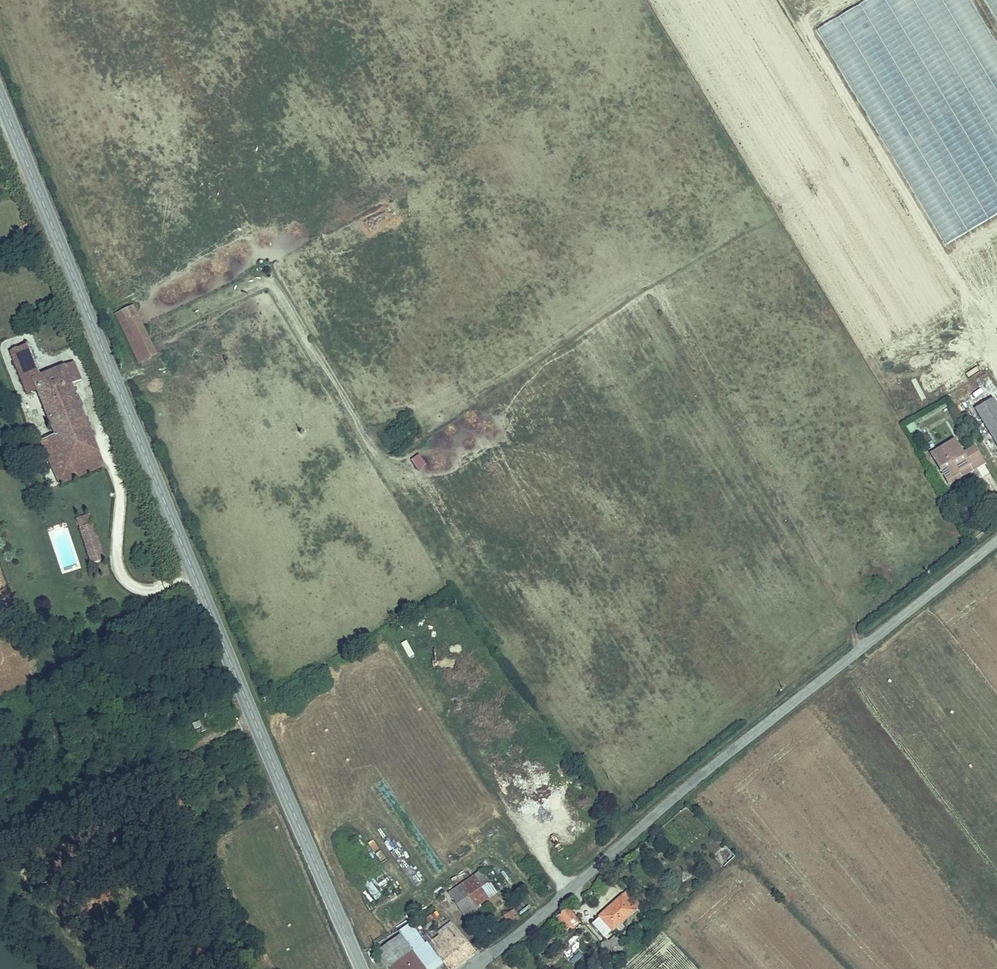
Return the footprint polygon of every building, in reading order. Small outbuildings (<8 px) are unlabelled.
[(996,213),(996,44),(972,0),(866,0),(818,27),(853,89),(864,83),(871,94),(881,89),(896,115),(908,108),(919,128),(910,133),(913,138),(911,140),(919,154),(909,160),(913,167),(903,172),(944,243),(996,213)] [(996,17),(996,0),(988,0),(996,17)] [(130,309),(114,316),(128,343),(132,348),(140,361),(154,355),(130,309)] [(35,433),(42,452),(59,445),(89,433),(69,385),(78,381),(69,360),(36,373),(25,344),(7,351),(22,390),(33,386),(50,427),(35,433)] [(993,399),(976,409),(996,444),(996,405),(993,399)] [(923,443),(930,440),(927,431),(919,433),(923,443)] [(59,445),(70,473),(100,461),(89,433),(59,445)] [(957,437),(935,451),(951,477),(962,471),(961,469),(973,462),(976,468),(985,462),(975,445),(965,451),(957,437)] [(42,452),(53,480),(70,473),(59,445),(42,452)] [(951,477),(954,481),(976,468),(973,462),(961,469),(962,471),(951,477)] [(91,521),(78,527),(93,560),(101,557),(94,541),(99,539),(91,521)] [(94,541),(101,557),(106,554),(99,539),(94,541)] [(408,657),(413,653),(405,641),(400,644),(408,657)] [(725,863),(733,855),(726,847),(718,855),(725,863)] [(490,892),(477,874),(463,883),(478,900),(490,892)] [(476,901),(478,900),(463,883),(452,891),(468,913),(480,905),(476,901)] [(624,895),(602,914),(614,928),(636,909),(624,895)] [(511,917),(517,911),(512,905),(505,911),(511,917)] [(570,907),(557,918),(568,931),(581,920),(570,907)] [(399,926),(404,933),(416,923),(412,917),(399,926)] [(450,968),(475,949),(452,920),(434,935),(428,939),(450,968)] [(404,933),(410,941),(422,931),(416,923),(404,933)] [(424,933),(428,939),(434,935),(430,929),(424,933)] [(613,958),(628,946),(618,935),(609,942),(607,939),(601,944),(613,958)] [(414,947),(390,965),(393,968),(431,968),(414,947)] [(573,966),(585,955),(578,948),(567,959),(573,966)]
